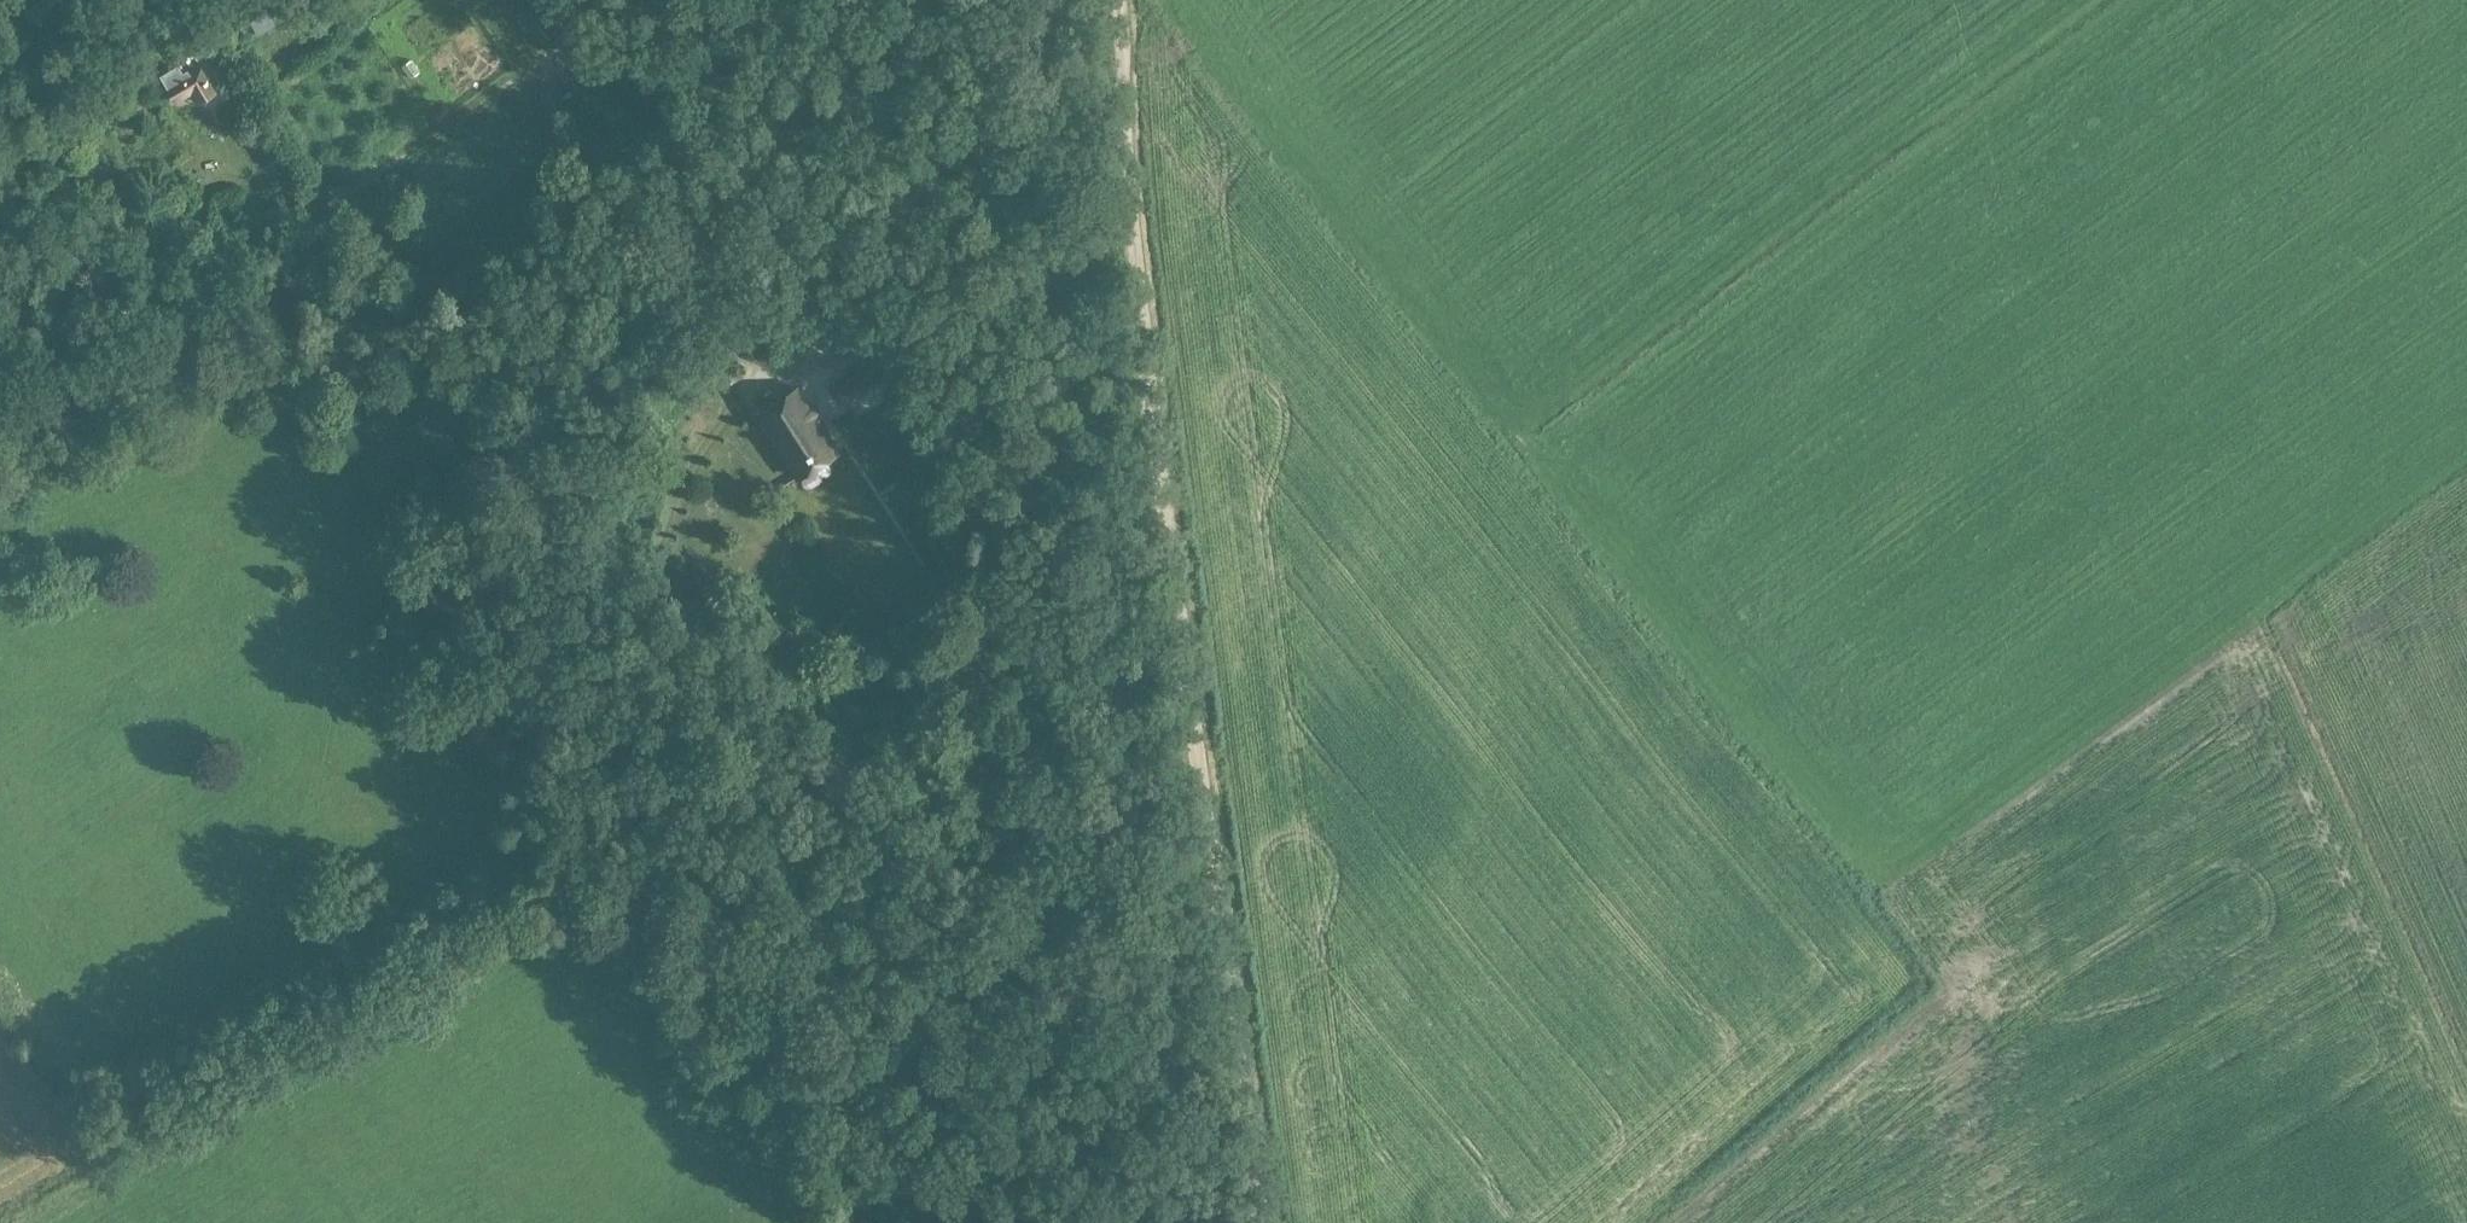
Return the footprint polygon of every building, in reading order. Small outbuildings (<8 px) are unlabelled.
[(256,33),(274,24),(267,11),(250,20),(256,33)] [(190,76),(169,88),(176,100),(193,90),(200,101),(201,100),(212,93),(215,91),(200,69),(190,76)] [(403,334),(389,319),(377,331),(392,345),(403,334)] [(880,376),(870,360),(832,385),(842,401),(880,376)] [(839,449),(799,387),(758,413),(799,476),(839,449)]
